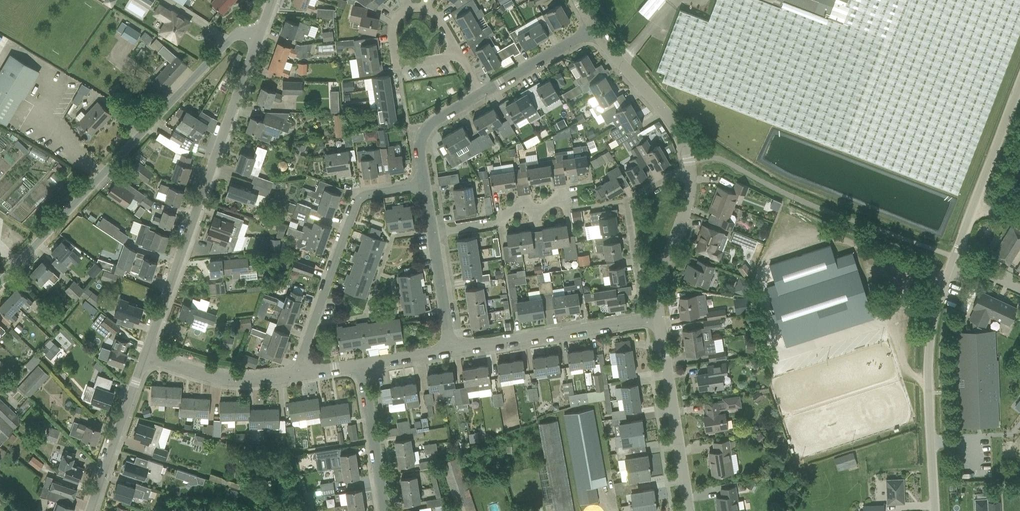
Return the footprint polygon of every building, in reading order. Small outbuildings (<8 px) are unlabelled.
[(223,13),(235,0),(214,0),(212,3),(223,13)] [(292,3),(314,11),(315,6),(308,4),(309,0),(293,0),(292,3)] [(383,0),(358,0),(376,11),(379,6),(378,5),(383,0)] [(463,28),(476,20),(485,14),(481,8),(479,9),(474,0),(471,0),(468,1),(458,8),(451,12),(457,23),(459,22),(463,28)] [(455,3),(455,4),(458,8),(468,1),(471,0),(452,0),(455,3)] [(639,11),(648,19),(664,0),(648,0),(639,11)] [(957,194),(1019,30),(1019,0),(717,0),(709,21),(680,10),(657,70),(665,73),(662,81),(668,83),(957,194)] [(189,22),(173,11),(159,3),(153,14),(153,15),(164,21),(164,22),(158,32),(161,34),(160,36),(162,37),(163,34),(177,42),(183,33),(182,32),(184,28),(185,29),(189,22)] [(501,14),(506,9),(502,5),(497,10),(501,14)] [(560,5),(547,12),(543,14),(548,25),(552,31),(570,21),(561,6),(560,5)] [(359,30),(375,33),(379,19),(366,16),(368,9),(354,6),(350,20),(361,22),(359,30)] [(334,18),(335,9),(318,8),(317,17),(334,18)] [(540,22),(529,29),(537,42),(548,36),(543,27),(548,25),(543,14),(537,17),(540,22)] [(299,21),(298,24),(286,20),(281,34),(302,41),(305,33),(308,34),(311,25),(299,21)] [(482,30),(476,20),(463,28),(466,33),(463,35),(470,46),(480,39),(489,34),(493,32),(490,25),(482,30)] [(117,30),(123,34),(128,25),(122,22),(117,30)] [(134,44),(141,33),(128,25),(123,34),(121,36),(134,44)] [(537,42),(529,29),(518,35),(515,30),(509,33),(514,41),(515,43),(520,40),(525,49),(537,42)] [(140,36),(147,43),(153,37),(145,30),(140,36)] [(333,31),(322,32),(324,41),(334,40),(333,31)] [(478,54),(482,60),(500,49),(498,45),(495,45),(490,37),(489,34),(480,39),(470,46),(476,56),(478,54)] [(354,41),(357,58),(378,55),(377,48),(379,48),(378,38),(354,41)] [(501,49),(500,49),(482,60),(485,66),(482,67),(485,72),(501,63),(500,61),(513,54),(514,56),(520,52),(515,43),(514,41),(508,44),(508,45),(501,49)] [(291,47),(278,42),(273,56),(286,60),(288,54),(296,57),(296,56),(307,57),(308,51),(311,51),(312,43),(309,44),(300,45),(296,43),(294,49),(291,47)] [(166,89),(188,66),(177,56),(163,45),(158,51),(171,62),(156,79),(166,89)] [(233,62),(238,65),(242,55),(238,54),(233,62)] [(574,62),(569,65),(580,84),(594,75),(591,70),(595,68),(587,54),(574,62)] [(379,62),(378,55),(357,58),(359,76),(383,72),(382,61),(379,62)] [(7,124),(38,72),(10,56),(0,73),(0,120),(7,124)] [(286,60),(273,56),(268,70),(281,75),(282,74),(288,77),(291,70),(283,68),(286,60)] [(307,73),(307,63),(298,63),(298,73),(307,73)] [(566,85),(563,80),(564,79),(560,72),(559,73),(552,77),(559,89),(566,85)] [(594,75),(580,84),(579,84),(584,92),(591,88),(595,96),(611,86),(605,76),(600,79),(597,74),(594,75)] [(391,86),(389,75),(372,78),(374,89),(391,86)] [(303,94),(303,81),(283,80),(283,93),(303,94)] [(530,87),(541,107),(559,96),(550,80),(541,85),(539,82),(530,87)] [(351,90),(350,82),(342,82),(343,91),(351,90)] [(112,98),(123,92),(119,84),(108,90),(112,98)] [(375,99),(392,97),(391,86),(374,89),(375,99)] [(597,115),(601,113),(615,105),(612,100),(617,97),(611,86),(595,96),(589,99),(597,115)] [(275,92),(262,87),(257,102),(270,107),(273,99),(280,101),(282,95),(275,92)] [(523,95),(516,99),(530,122),(531,121),(532,122),(541,117),(537,109),(541,107),(530,87),(521,92),(523,95)] [(331,110),(340,110),(338,88),(330,88),(331,110)] [(567,102),(576,97),(572,90),(563,95),(567,102)] [(74,102),(78,105),(84,94),(79,91),(72,101),(74,102)] [(392,97),(375,99),(377,110),(394,107),(392,97)] [(529,122),(530,122),(516,99),(510,102),(509,99),(499,105),(507,120),(510,125),(515,122),(519,127),(529,122)] [(80,122),(92,133),(104,121),(105,122),(111,115),(98,102),(86,115),(82,111),(76,117),(80,121),(80,122)] [(615,105),(601,113),(607,124),(619,117),(621,122),(636,113),(630,103),(616,111),(613,106),(615,105)] [(346,106),(347,113),(347,114),(355,113),(354,105),(346,106)] [(380,126),(393,124),(389,124),(389,122),(383,123),(383,121),(396,119),(394,107),(377,110),(380,126)] [(182,119),(186,112),(180,108),(176,115),(182,119)] [(514,132),(510,125),(507,120),(502,123),(494,108),(483,114),(492,129),(497,126),(504,138),(514,132)] [(189,131),(197,118),(197,117),(197,118),(187,112),(186,111),(186,112),(182,119),(178,125),(189,131)] [(266,112),(263,121),(251,117),(246,131),(260,136),(262,130),(278,136),(280,129),(284,119),(287,120),(289,113),(266,112)] [(343,112),(334,112),(336,137),(344,136),(343,112)] [(628,132),(642,124),(636,113),(621,122),(616,125),(617,127),(611,131),(610,133),(613,138),(616,139),(616,140),(608,144),(611,149),(631,137),(628,132)] [(482,135),(477,138),(483,150),(494,144),(487,132),(492,129),(483,114),(473,120),(482,135)] [(577,117),(580,123),(582,123),(586,121),(582,114),(577,117)] [(212,117),(208,125),(206,128),(212,132),(217,122),(217,120),(212,117)] [(198,144),(200,138),(203,132),(204,132),(205,131),(204,130),(208,125),(208,124),(207,124),(197,118),(198,118),(197,118),(189,131),(186,137),(181,144),(180,146),(189,149),(195,151),(198,144)] [(568,126),(565,121),(557,125),(560,130),(568,126)] [(463,126),(452,132),(467,158),(472,156),(483,150),(477,138),(471,141),(463,126)] [(174,130),(170,137),(181,144),(186,137),(174,130)] [(365,132),(366,140),(378,138),(377,130),(365,132)] [(589,139),(595,136),(592,130),(586,133),(589,139)] [(353,140),(364,138),(362,132),(351,134),(353,140)] [(463,162),(462,161),(467,158),(452,132),(442,138),(450,152),(445,155),(452,168),(463,162)] [(351,135),(344,136),(346,147),(353,146),(351,135)] [(527,148),(534,145),(530,138),(524,142),(527,148)] [(637,146),(636,146),(644,158),(649,156),(657,169),(669,162),(659,145),(653,149),(647,140),(637,146)] [(33,145),(29,152),(42,162),(47,155),(33,145)] [(380,148),(382,161),(383,164),(389,163),(390,173),(404,170),(400,145),(380,148)] [(573,150),(576,174),(585,172),(585,170),(589,169),(586,155),(582,155),(582,152),(588,151),(587,145),(580,146),(573,146),(573,150)] [(641,167),(647,163),(644,158),(636,146),(630,149),(635,158),(630,161),(633,166),(626,170),(633,183),(646,175),(641,167)] [(364,177),(378,174),(376,162),(382,161),(380,148),(367,150),(365,150),(357,151),(358,160),(361,159),(364,177)] [(254,157),(241,153),(236,168),(250,173),(253,165),(261,167),(266,153),(256,149),(254,157)] [(338,177),(339,177),(342,176),(343,176),(344,176),(352,175),(350,162),(350,161),(356,159),(354,149),(325,154),(328,172),(337,171),(338,174),(338,177)] [(576,174),(573,150),(567,151),(567,150),(555,152),(556,159),(558,174),(565,173),(569,172),(569,175),(576,174)] [(608,152),(601,155),(605,162),(610,161),(613,160),(608,152)] [(172,176),(186,181),(187,180),(188,180),(189,176),(188,175),(191,167),(188,166),(191,158),(182,154),(179,163),(177,162),(172,176)] [(537,160),(541,183),(549,182),(549,179),(553,179),(552,174),(558,174),(556,159),(538,162),(538,160),(537,160)] [(520,169),(522,183),(528,182),(529,182),(533,182),(533,185),(541,183),(537,160),(519,163),(520,169)] [(147,181),(153,173),(137,161),(131,169),(147,181)] [(280,168),(283,169),(286,168),(287,165),(286,162),(283,161),(280,162),(278,165),(280,168)] [(612,179),(595,188),(601,198),(608,194),(609,197),(623,189),(619,182),(625,178),(618,167),(608,173),(612,179)] [(520,169),(502,172),(505,189),(513,188),(512,185),(516,184),(522,183),(520,169)] [(487,170),(478,171),(479,178),(488,177),(487,170)] [(505,189),(502,172),(490,174),(492,188),(496,187),(497,190),(505,189)] [(439,185),(449,184),(459,182),(458,174),(438,177),(439,185)] [(252,183),(254,183),(265,187),(271,189),(274,182),(254,175),(252,183)] [(316,198),(338,206),(340,202),(338,201),(340,194),(334,192),(336,186),(320,180),(316,192),(313,190),(311,196),(316,197),(316,198)] [(459,182),(449,184),(451,194),(454,193),(455,201),(474,198),(471,180),(459,182)] [(713,199),(734,206),(739,193),(745,195),(749,187),(736,182),(732,192),(718,186),(713,199)] [(130,193),(116,183),(108,194),(126,206),(132,197),(140,202),(145,195),(134,188),(130,193)] [(179,205),(184,191),(161,183),(158,191),(168,194),(166,201),(179,205)] [(254,205),(258,192),(252,190),(231,183),(226,196),(254,205)] [(1011,185),(1006,196),(1017,201),(1019,194),(1019,188),(1011,185)] [(263,193),(267,195),(269,196),(271,189),(265,187),(263,193)] [(145,195),(140,202),(139,203),(148,209),(154,201),(152,200),(145,195)] [(317,210),(333,216),(335,209),(337,210),(338,206),(316,198),(314,202),(319,204),(317,210)] [(455,219),(477,216),(474,198),(455,201),(457,208),(453,209),(455,219)] [(735,215),(731,214),(734,206),(713,199),(709,211),(723,216),(720,225),(732,230),(735,223),(735,222),(736,218),(735,215)] [(778,211),(782,202),(773,199),(770,207),(778,211)] [(297,202),(295,210),(309,214),(311,207),(297,202)] [(296,205),(290,203),(287,211),(293,213),(296,205)] [(140,216),(145,208),(139,205),(134,213),(140,216)] [(398,206),(401,228),(414,226),(411,206),(404,207),(403,205),(398,206)] [(389,230),(401,228),(398,206),(392,207),(393,209),(385,210),(389,230)] [(159,224),(171,229),(176,214),(164,210),(161,218),(154,216),(152,221),(159,223),(159,224)] [(306,221),(309,214),(295,210),(292,216),(306,221)] [(606,210),(591,213),(590,213),(592,226),(593,225),(595,239),(611,236),(610,231),(617,230),(615,215),(607,217),(606,210)] [(581,211),(572,212),(573,223),(583,221),(581,211)] [(238,235),(244,220),(229,215),(227,221),(215,216),(211,227),(234,235),(238,235)] [(101,228),(114,237),(120,228),(103,217),(98,226),(101,228)] [(153,246),(164,250),(168,236),(149,229),(150,225),(142,222),(135,242),(143,245),(143,246),(152,250),(153,246)] [(303,231),(326,239),(331,227),(315,222),(312,228),(305,226),(303,231)] [(94,223),(88,238),(83,252),(97,263),(103,268),(103,269),(108,270),(110,264),(126,269),(152,278),(153,275),(155,276),(156,271),(155,270),(158,263),(144,259),(146,255),(137,252),(137,253),(123,244),(120,242),(114,237),(101,228),(98,226),(94,223)] [(286,225),(280,224),(279,229),(277,237),(283,237),(286,225)] [(566,225),(554,227),(557,246),(558,245),(564,245),(565,252),(566,260),(578,258),(575,242),(574,235),(568,236),(566,225)] [(697,249),(710,253),(708,257),(719,260),(722,251),(717,249),(719,242),(723,231),(703,225),(702,226),(701,227),(700,231),(700,232),(700,235),(701,235),(697,249)] [(1012,226),(993,255),(1009,265),(1019,247),(1019,231),(1012,226)] [(238,236),(238,235),(234,235),(211,227),(207,238),(216,241),(214,245),(213,244),(210,253),(233,251),(238,237),(238,236)] [(554,227),(543,228),(544,240),(538,241),(541,256),(552,254),(559,253),(558,245),(557,246),(554,227)] [(533,242),(531,230),(518,232),(523,261),(522,251),(527,250),(528,258),(541,256),(538,241),(533,242)] [(729,239),(754,249),(757,240),(733,230),(729,239)] [(309,247),(322,252),(326,239),(303,231),(301,236),(300,236),(297,245),(298,247),(308,250),(309,247)] [(523,261),(518,232),(507,234),(509,246),(503,247),(505,261),(517,259),(517,262),(523,261)] [(361,245),(381,252),(385,241),(363,233),(361,238),(363,239),(361,245)] [(605,258),(621,256),(619,241),(618,235),(611,236),(595,239),(596,251),(604,250),(605,258)] [(460,252),(477,249),(476,237),(458,239),(460,252)] [(72,250),(75,246),(65,238),(63,241),(62,241),(52,252),(62,261),(67,265),(77,255),(72,250)] [(381,252),(361,245),(359,252),(356,251),(354,256),(377,264),(381,252)] [(874,318),(856,265),(852,253),(835,258),(830,245),(769,265),(775,284),(767,287),(770,298),(769,298),(774,313),(772,314),(774,322),(777,321),(785,347),(874,318)] [(477,249),(460,252),(462,265),(479,262),(477,249)] [(590,263),(590,260),(585,261),(584,255),(578,256),(580,265),(590,263)] [(377,264),(354,256),(353,261),(355,261),(353,268),(373,275),(377,264)] [(233,278),(249,276),(248,258),(210,261),(211,276),(233,274),(233,278)] [(695,267),(688,264),(685,273),(686,273),(684,278),(699,283),(698,285),(708,289),(712,279),(710,279),(715,266),(698,260),(695,267)] [(293,269),(312,275),(315,268),(295,261),(293,269)] [(59,277),(43,262),(31,274),(42,283),(48,276),(55,282),(59,277)] [(94,278),(103,268),(97,263),(96,262),(87,271),(94,278)] [(479,262),(462,265),(464,278),(476,276),(477,282),(490,280),(489,273),(481,274),(479,262)] [(611,283),(625,281),(623,267),(616,268),(615,262),(601,264),(603,276),(610,275),(611,283)] [(740,271),(744,276),(751,271),(747,266),(740,271)] [(373,275),(353,268),(352,270),(350,274),(348,273),(346,278),(369,286),(373,275)] [(109,279),(111,273),(105,271),(102,277),(109,279)] [(401,289),(421,285),(420,278),(422,278),(421,272),(399,276),(401,289)] [(547,295),(553,294),(551,281),(550,272),(543,273),(547,295)] [(537,274),(540,296),(547,295),(543,273),(542,273),(537,274)] [(576,290),(582,289),(580,276),(574,277),(575,284),(564,286),(564,289),(565,294),(568,312),(580,310),(577,292),(576,292),(576,290)] [(369,286),(346,278),(345,283),(347,284),(345,291),(365,298),(369,286)] [(518,301),(514,278),(508,279),(513,311),(518,310),(520,320),(532,318),(529,300),(518,301)] [(751,281),(745,279),(739,294),(745,296),(751,281)] [(76,300),(85,290),(74,280),(65,290),(76,300)] [(466,289),(468,302),(485,299),(483,287),(491,286),(490,280),(477,282),(478,288),(466,289)] [(225,282),(214,283),(215,295),(226,294),(225,282)] [(401,289),(403,301),(425,298),(424,292),(422,293),(421,285),(401,289)] [(33,303),(25,295),(18,288),(17,288),(8,298),(19,308),(24,302),(29,307),(33,303)] [(88,288),(82,296),(96,307),(102,299),(88,288)] [(608,302),(610,310),(626,308),(623,293),(616,294),(615,289),(616,288),(593,291),(595,304),(608,302)] [(301,300),(303,294),(292,290),(290,296),(287,295),(285,301),(279,298),(265,293),(262,299),(277,304),(300,312),(302,307),(299,306),(301,300)] [(980,291),(973,307),(975,308),(970,319),(974,321),(978,323),(985,326),(990,315),(1009,324),(1017,308),(980,291)] [(553,296),(555,314),(568,312),(565,294),(553,296)] [(679,310),(681,318),(699,316),(696,296),(680,298),(681,310),(679,310)] [(748,297),(740,298),(741,308),(735,308),(736,314),(750,313),(749,305),(748,297)] [(8,298),(0,307),(0,308),(15,322),(18,318),(13,313),(19,308),(8,298)] [(425,298),(403,301),(405,314),(425,311),(424,303),(426,303),(425,298)] [(542,298),(529,300),(532,318),(545,316),(542,298)] [(124,316),(139,322),(143,309),(136,306),(137,305),(121,299),(118,306),(114,316),(123,320),(124,316)] [(468,302),(470,315),(487,312),(485,299),(468,302)] [(194,317),(213,324),(216,315),(184,304),(179,317),(192,321),(194,317)] [(298,318),(300,312),(277,304),(275,309),(281,312),(279,317),(277,323),(291,328),(293,323),(295,317),(298,318)] [(707,320),(721,318),(726,317),(725,309),(706,312),(707,320)] [(55,326),(60,321),(48,310),(43,315),(55,326)] [(257,316),(264,319),(267,312),(259,310),(257,316)] [(489,325),(487,312),(470,315),(472,328),(489,325)] [(745,315),(747,324),(755,321),(753,313),(745,315)] [(102,322),(116,333),(121,326),(107,316),(102,322)] [(250,317),(238,319),(240,330),(251,329),(250,317)] [(704,329),(722,326),(721,318),(707,320),(703,321),(704,329)] [(400,319),(387,321),(390,343),(393,343),(396,342),(396,340),(403,338),(400,319)] [(387,321),(375,323),(378,348),(378,349),(388,348),(391,348),(391,346),(390,343),(387,321)] [(978,323),(974,321),(970,329),(959,330),(960,351),(955,351),(956,376),(961,376),(961,383),(956,383),(958,424),(995,423),(994,398),(989,398),(988,386),(993,383),(993,374),(987,371),(986,329),(977,325),(978,323)] [(287,340),(289,334),(281,331),(283,325),(291,328),(277,323),(275,329),(273,335),(266,332),(264,337),(288,346),(290,341),(287,340)] [(375,323),(362,325),(366,347),(366,350),(378,348),(375,323)] [(23,328),(19,324),(15,329),(19,333),(23,328)] [(362,325),(349,327),(353,346),(360,345),(360,348),(363,347),(366,347),(362,325)] [(346,347),(353,346),(349,327),(337,329),(340,351),(343,350),(346,350),(346,347)] [(7,333),(17,342),(22,337),(12,328),(7,333)] [(682,331),(684,343),(703,340),(701,328),(682,331)] [(222,346),(232,348),(234,338),(224,336),(222,346)] [(288,346),(264,337),(262,343),(260,348),(258,355),(274,360),(276,355),(281,357),(283,351),(286,352),(288,346)] [(601,346),(605,340),(601,338),(596,338),(597,343),(601,346)] [(127,343),(116,339),(112,350),(103,347),(99,357),(109,360),(108,361),(110,362),(109,364),(115,365),(116,364),(123,366),(127,354),(124,353),(127,343)] [(703,340),(684,343),(686,356),(705,353),(704,349),(715,348),(714,339),(703,341),(703,340)] [(618,360),(633,357),(631,349),(630,340),(615,343),(618,360)] [(52,352),(58,346),(53,341),(47,348),(52,352)] [(755,345),(747,344),(746,352),(754,353),(755,345)] [(593,349),(580,351),(583,366),(595,364),(593,349)] [(709,360),(727,358),(726,350),(708,353),(709,360)] [(570,368),(583,366),(580,351),(568,353),(570,368)] [(548,378),(561,376),(558,354),(545,356),(548,378)] [(244,355),(242,362),(241,365),(247,367),(248,365),(251,358),(244,355)] [(535,373),(547,371),(548,378),(545,356),(532,358),(535,373)] [(633,357),(618,360),(620,376),(635,374),(633,357)] [(755,358),(749,361),(754,369),(759,366),(755,358)] [(523,360),(510,362),(512,377),(525,375),(523,360)] [(500,379),(512,377),(510,362),(497,364),(500,379)] [(708,388),(708,390),(724,388),(722,375),(727,374),(725,363),(708,366),(709,373),(697,375),(700,390),(708,388)] [(18,387),(29,397),(49,375),(38,365),(18,387)] [(488,365),(475,367),(477,383),(490,381),(488,365)] [(475,367),(462,369),(465,385),(466,385),(466,386),(460,387),(462,399),(464,411),(469,411),(468,402),(469,402),(468,398),(467,391),(478,390),(477,383),(475,367)] [(11,378),(14,374),(11,371),(10,370),(6,374),(11,378)] [(585,372),(587,384),(593,382),(591,370),(585,372)] [(453,371),(440,373),(442,388),(443,393),(453,392),(453,387),(455,386),(453,371)] [(430,390),(442,388),(440,373),(427,375),(430,390)] [(604,390),(603,383),(601,373),(594,375),(596,391),(604,390)] [(97,388),(92,402),(94,403),(93,407),(100,409),(102,405),(109,408),(114,393),(109,391),(113,380),(98,375),(94,387),(97,388)] [(9,380),(3,385),(12,394),(17,388),(9,380)] [(416,382),(403,384),(406,400),(418,398),(416,382)] [(393,402),(406,400),(403,384),(391,386),(393,402)] [(622,386),(624,399),(639,396),(637,384),(622,386)] [(151,404),(166,405),(167,386),(152,385),(151,404)] [(182,387),(167,386),(166,405),(180,405),(179,415),(180,415),(181,397),(182,387)] [(596,391),(587,393),(589,402),(598,400),(601,400),(605,399),(604,390),(596,391)] [(763,396),(761,393),(759,392),(759,391),(752,396),(756,401),(763,396)] [(432,404),(434,404),(432,393),(424,394),(426,405),(427,405),(429,417),(434,416),(432,404)] [(589,402),(587,393),(577,394),(574,394),(569,395),(569,399),(571,406),(578,405),(589,402)] [(641,409),(639,396),(624,399),(625,409),(612,411),(610,400),(605,401),(606,406),(607,414),(612,413),(612,418),(626,416),(626,411),(641,409)] [(742,407),(740,396),(724,399),(724,401),(705,404),(707,412),(706,413),(707,413),(707,416),(704,417),(706,429),(714,428),(715,431),(727,429),(725,413),(720,414),(719,410),(742,407)] [(195,398),(181,397),(180,415),(194,416),(195,398)] [(210,399),(195,398),(194,416),(208,417),(210,399)] [(318,398),(303,400),(306,418),(320,416),(322,425),(319,407),(318,398)] [(22,420),(0,399),(0,445),(1,446),(22,420)] [(292,421),(306,418),(303,400),(289,402),(292,421)] [(220,420),(235,419),(235,401),(220,402),(220,420)] [(249,401),(235,401),(235,419),(250,419),(250,428),(250,410),(249,401)] [(348,402),(334,405),(337,423),(344,422),(343,420),(350,419),(350,421),(351,420),(348,402)] [(337,423),(334,405),(319,407),(322,425),(337,423)] [(563,414),(580,504),(599,500),(596,486),(607,484),(593,408),(563,414)] [(151,416),(149,409),(143,411),(145,418),(151,416)] [(264,409),(250,410),(250,428),(265,428),(264,409)] [(279,409),(264,409),(265,428),(279,427),(279,409)] [(627,422),(626,416),(612,418),(613,425),(614,425),(616,436),(644,431),(644,430),(642,431),(641,421),(642,421),(642,420),(627,422)] [(429,430),(427,417),(421,418),(422,426),(410,428),(411,432),(413,432),(423,430),(429,430)] [(555,510),(573,510),(557,421),(539,424),(555,510)] [(83,439),(96,444),(101,430),(79,423),(77,431),(85,434),(83,439)] [(158,440),(163,426),(155,423),(154,427),(139,423),(135,436),(142,439),(141,441),(149,444),(156,446),(153,455),(164,459),(168,449),(160,447),(158,440)] [(60,429),(50,427),(48,433),(58,436),(60,429)] [(358,439),(357,429),(348,430),(350,440),(358,439)] [(644,432),(644,431),(616,436),(617,446),(617,447),(618,453),(632,451),(632,445),(645,443),(643,433),(644,432)] [(246,444),(246,437),(245,434),(245,433),(236,433),(237,440),(235,440),(235,442),(246,444)] [(756,438),(761,443),(766,438),(761,433),(756,438)] [(294,434),(287,435),(289,443),(296,442),(294,434)] [(195,442),(196,444),(202,446),(204,444),(206,438),(196,435),(195,442)] [(395,441),(397,454),(412,451),(411,439),(395,441)] [(735,440),(729,441),(729,440),(713,443),(714,452),(709,452),(713,476),(734,472),(730,448),(736,447),(735,440)] [(1002,448),(1003,460),(1014,459),(1013,448),(1002,448)] [(64,476),(78,482),(79,480),(81,479),(82,476),(81,474),(83,468),(76,466),(77,463),(72,462),(75,454),(65,450),(57,474),(64,476)] [(414,464),(412,451),(397,454),(399,466),(414,464)] [(633,457),(632,451),(618,453),(619,459),(618,459),(619,471),(628,469),(650,466),(650,465),(649,465),(648,464),(647,455),(648,455),(648,454),(633,457)] [(340,456),(341,460),(342,467),(358,465),(356,452),(340,454),(340,456)] [(852,452),(834,458),(838,470),(856,464),(852,452)] [(44,464),(33,456),(29,462),(39,470),(44,464)] [(459,457),(441,462),(457,510),(476,510),(459,457)] [(161,472),(163,465),(149,459),(147,465),(146,466),(127,460),(126,463),(124,464),(122,466),(122,468),(123,470),(122,473),(144,480),(146,475),(149,475),(154,480),(155,481),(157,481),(159,481),(160,480),(161,478),(162,477),(162,474),(161,473),(161,472)] [(433,467),(432,460),(419,462),(420,469),(433,467)] [(360,477),(358,465),(342,467),(334,469),(336,481),(360,477)] [(650,466),(628,469),(629,480),(622,481),(614,483),(615,489),(638,485),(637,480),(651,478),(649,467),(650,467),(650,466)] [(184,479),(188,481),(189,483),(190,485),(192,486),(199,484),(197,476),(186,472),(184,479)] [(430,475),(434,486),(439,485),(436,473),(430,475)] [(801,480),(800,473),(792,474),(793,481),(801,480)] [(44,486),(75,497),(77,489),(53,480),(54,478),(47,475),(44,486)] [(416,477),(401,479),(403,491),(418,489),(416,477)] [(903,479),(893,480),(886,480),(887,504),(904,503),(903,479)] [(137,483),(135,488),(119,482),(114,496),(130,502),(133,495),(148,500),(149,496),(153,498),(154,498),(156,492),(151,490),(151,488),(137,483)] [(313,486),(314,491),(334,487),(333,482),(316,484),(316,486),(313,486)] [(639,491),(638,485),(615,489),(616,495),(632,493),(633,504),(656,500),(656,499),(654,500),(653,490),(654,490),(654,489),(639,491)] [(75,497),(44,486),(40,495),(57,501),(71,506),(75,497)] [(334,487),(314,491),(314,496),(322,495),(335,493),(334,487)] [(745,509),(739,510),(735,487),(721,489),(722,497),(717,498),(719,510),(745,510),(745,509)] [(231,489),(228,501),(238,502),(240,491),(231,489)] [(421,502),(418,489),(403,491),(405,504),(421,502)] [(339,493),(341,506),(363,502),(362,490),(339,493)] [(313,500),(312,491),(304,493),(306,501),(313,500)] [(329,506),(336,505),(335,497),(327,498),(329,506)] [(435,506),(443,505),(441,497),(426,500),(427,508),(435,506)] [(987,498),(977,499),(975,499),(975,510),(988,510),(987,498)] [(655,502),(656,501),(656,500),(633,504),(635,510),(656,510),(655,502)] [(75,510),(75,509),(75,507),(71,506),(57,501),(54,510),(74,510),(75,510)] [(988,502),(989,510),(1001,510),(1000,501),(988,502)] [(247,510),(268,510),(265,502),(246,508),(247,510)] [(340,506),(341,510),(365,510),(363,502),(341,506),(340,506)]
